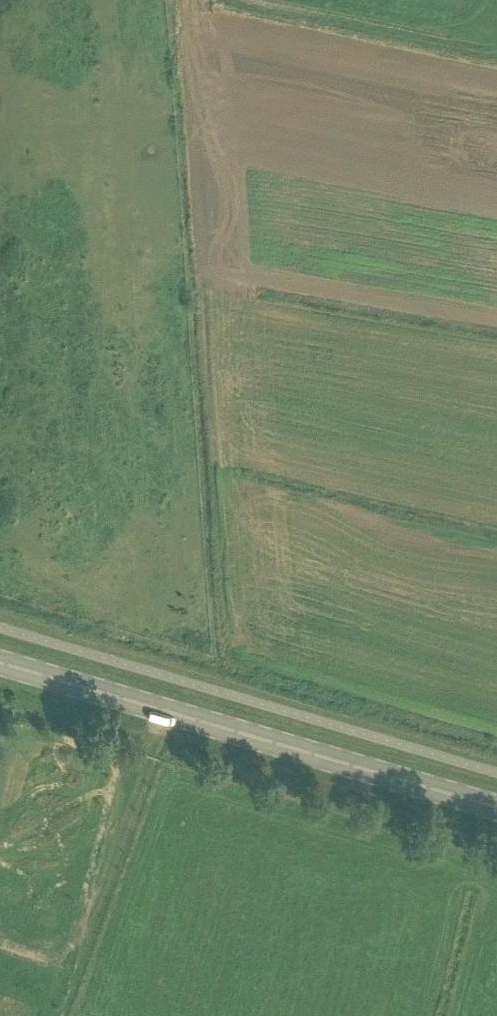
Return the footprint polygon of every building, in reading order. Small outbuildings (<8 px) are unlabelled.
[(483,800),(496,803),(496,791),(485,788),(483,800)]
